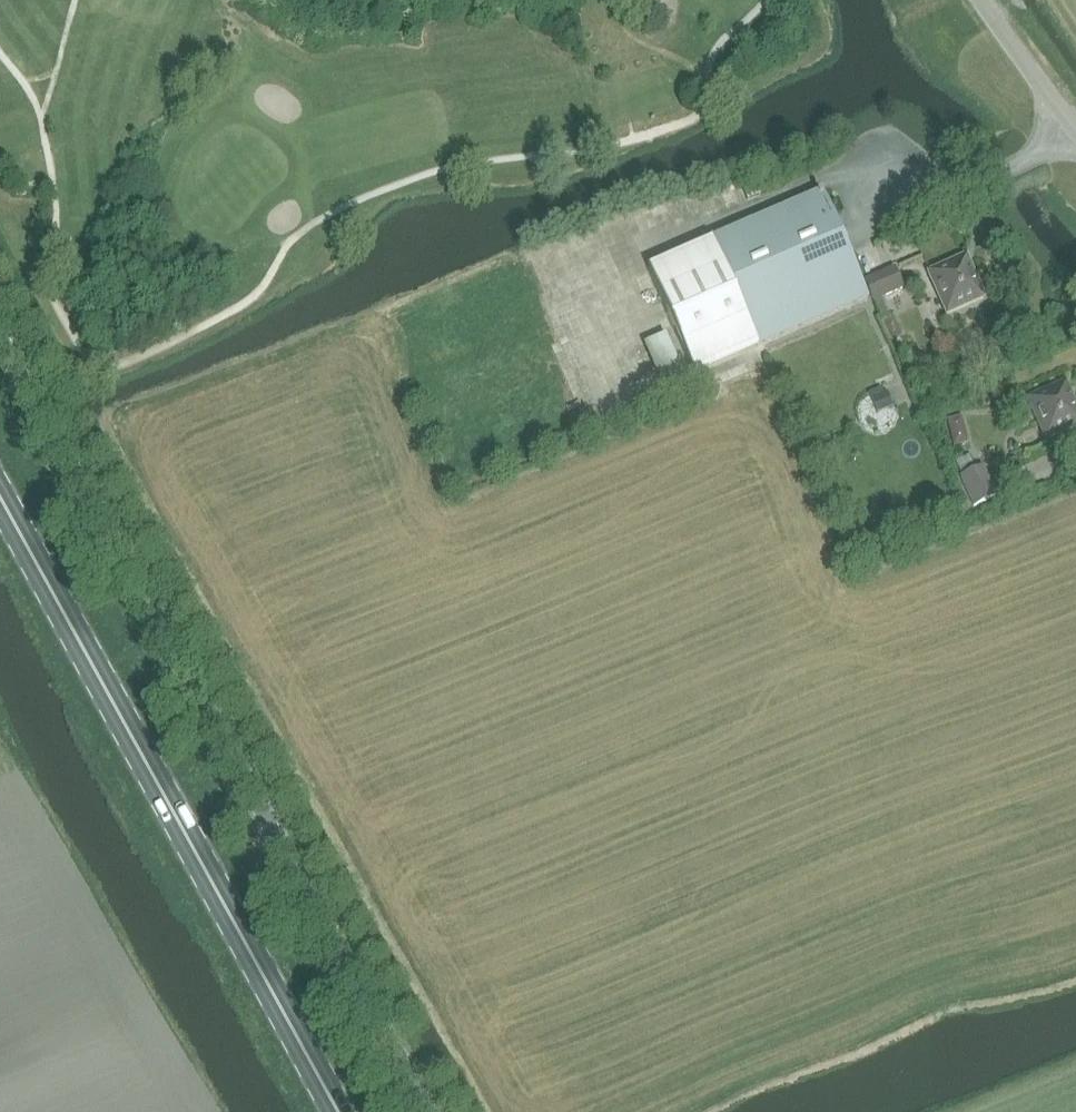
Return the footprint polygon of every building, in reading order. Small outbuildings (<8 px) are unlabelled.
[(711,242),(712,243),(648,270),(693,374),(757,346),(757,348),(867,300),(821,194),(711,242)] [(947,315),(983,299),(965,258),(929,274),(947,315)] [(865,281),(874,302),(903,289),(894,269),(865,281)] [(1075,428),(1075,409),(1065,384),(1028,400),(1046,441),(1075,428)] [(952,406),(956,430),(969,428),(965,404),(952,406)] [(984,469),(961,478),(974,507),(996,497),(984,469)]
